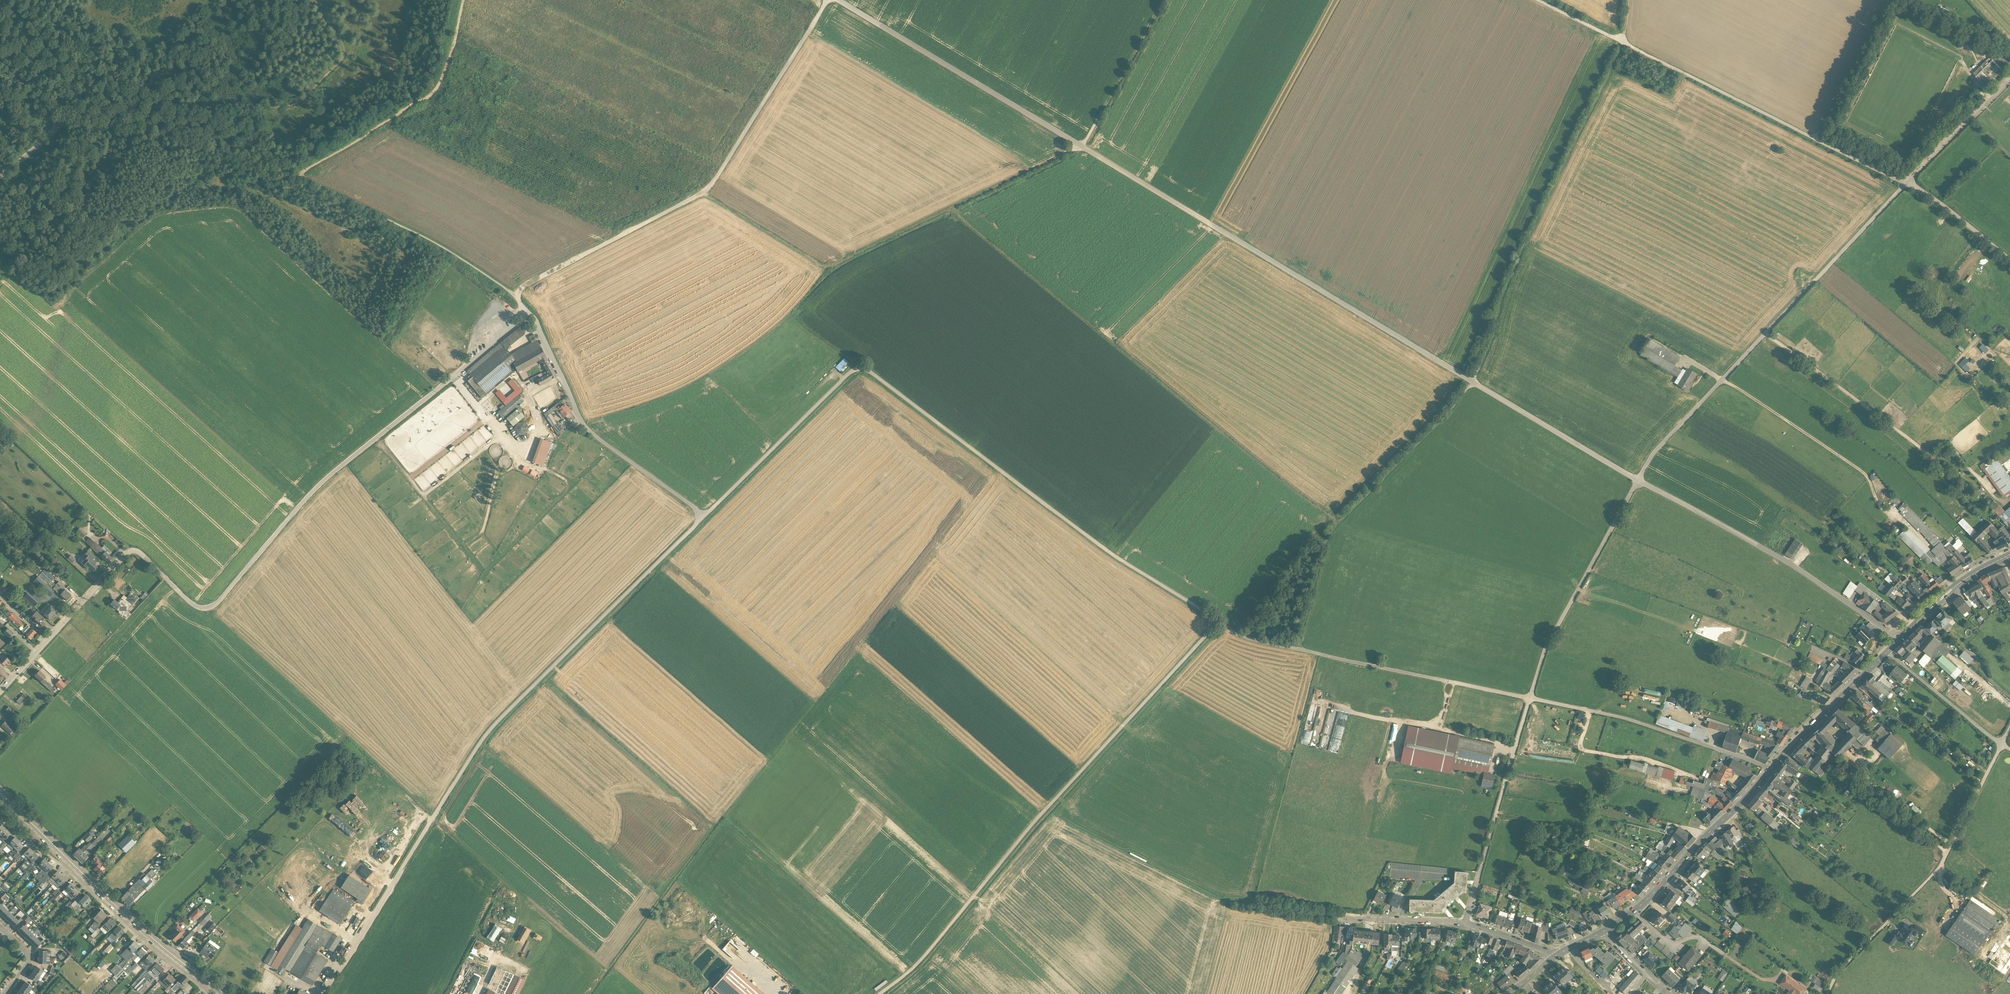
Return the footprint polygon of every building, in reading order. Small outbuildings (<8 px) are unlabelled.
[(1953,4),(1944,0),(1943,0),(1941,5),(1937,3),(1936,6),(1934,5),(1931,9),(1941,14),(1942,10),(1944,11),(1945,8),(1951,10),(1953,4)] [(1978,78),(1987,87),(2009,64),(2009,60),(2003,53),(1978,78)] [(1981,92),(1976,98),(1980,101),(1985,96),(1981,92)] [(532,328),(527,322),(520,327),(525,333),(532,328)] [(520,327),(501,343),(506,349),(525,334),(525,333),(520,327)] [(518,373),(539,361),(546,357),(534,335),(528,337),(531,343),(512,354),(516,361),(513,363),(514,364),(510,367),(514,372),(518,373)] [(1640,355),(1678,377),(1682,371),(1675,366),(1680,358),(1650,339),(1640,355)] [(506,349),(501,343),(467,371),(488,395),(514,372),(510,367),(514,364),(513,363),(516,361),(512,354),(506,349)] [(1982,344),(1978,348),(1985,354),(1989,349),(1982,344)] [(546,357),(539,361),(541,364),(542,363),(547,371),(542,374),(543,377),(537,380),(541,386),(557,377),(546,357)] [(849,363),(845,358),(835,368),(840,372),(849,363)] [(1688,369),(1686,372),(1678,386),(1688,392),(1692,386),(1690,385),(1696,374),(1688,369)] [(1678,386),(1686,372),(1682,370),(1682,371),(1678,377),(1679,378),(1675,383),(1678,386)] [(488,395),(472,378),(468,381),(482,398),(488,395)] [(504,419),(524,402),(518,395),(503,409),(502,408),(499,410),(500,411),(498,413),(504,419)] [(558,403),(548,411),(550,414),(555,410),(562,419),(571,412),(565,404),(561,407),(560,405),(559,406),(558,403)] [(513,426),(525,417),(518,409),(507,419),(513,426)] [(565,431),(563,429),(558,422),(557,424),(550,414),(546,417),(558,435),(561,437),(565,431)] [(518,435),(525,435),(529,429),(525,423),(518,423),(514,429),(518,435)] [(553,443),(541,439),(532,462),(544,466),(553,443)] [(1997,460),(2001,465),(2009,459),(2009,450),(1997,460)] [(1995,458),(1986,465),(1988,468),(1986,469),(2004,495),(2009,491),(2009,478),(2001,465),(1997,460),(1995,458)] [(1973,486),(1971,488),(1979,496),(1981,494),(1973,486)] [(1902,511),(1907,506),(1903,502),(1898,508),(1902,511)] [(1955,556),(1948,549),(1948,550),(1946,548),(1945,547),(1943,545),(1941,542),(1925,524),(1907,506),(1900,513),(1920,533),(1921,532),(1935,548),(1939,553),(1942,549),(1948,558),(1950,560),(1954,557),(1955,556)] [(2005,514),(1998,507),(1994,511),(2000,518),(2005,514)] [(2000,518),(2001,519),(2006,525),(2007,526),(2009,524),(2009,509),(2005,514),(2000,518)] [(1994,527),(1989,521),(1978,532),(1976,534),(1972,538),(1976,542),(1977,542),(1980,539),(1981,539),(1989,531),(1994,527)] [(1971,529),(1966,523),(1962,527),(1972,538),(1976,534),(1971,529)] [(1931,551),(1907,527),(1898,536),(1918,556),(1926,561),(1934,553),(1931,551)] [(1999,533),(1994,527),(1989,531),(1994,537),(1995,536),(1999,533)] [(2002,527),(1999,530),(2005,538),(2009,544),(2009,537),(2002,527)] [(84,538),(86,534),(80,528),(77,532),(84,538)] [(101,548),(95,542),(89,537),(85,542),(90,547),(100,556),(107,563),(111,558),(103,550),(104,549),(102,547),(101,548)] [(1795,539),(1785,555),(1792,560),(1803,544),(1795,539)] [(1958,539),(1956,540),(1955,542),(1956,542),(1952,546),(1956,551),(1956,550),(1963,544),(1958,539)] [(1991,549),(1985,542),(1981,539),(1980,539),(1977,542),(1978,544),(1979,543),(1983,548),(1989,554),(1997,550),(1995,547),(1994,546),(1991,549)] [(2005,539),(1999,543),(1996,546),(1995,547),(1997,550),(2009,545),(2005,539)] [(1845,552),(1847,549),(1840,544),(1838,548),(1845,552)] [(1967,556),(1964,559),(1962,556),(1956,550),(1956,551),(1952,546),(1950,544),(1946,548),(1948,550),(1948,549),(1955,556),(1954,557),(1956,559),(1957,559),(1960,563),(1961,563),(1960,564),(1963,568),(1973,562),(1970,558),(1969,558),(1968,558),(1967,556)] [(1939,553),(1936,555),(1934,553),(1926,561),(1929,564),(1931,562),(1932,561),(1933,562),(1936,565),(1938,567),(1940,565),(1941,564),(1948,558),(1942,549),(1939,553)] [(93,571),(97,567),(94,564),(95,563),(92,561),(95,558),(87,551),(84,555),(86,558),(81,563),(88,570),(89,568),(93,571)] [(70,556),(68,553),(65,557),(72,564),(75,560),(71,555),(70,556)] [(1954,557),(1950,560),(1954,565),(1951,568),(1947,570),(1949,572),(1952,575),(1963,568),(1960,564),(1960,563),(1958,560),(1957,561),(1956,559),(1954,557)] [(1988,574),(1990,580),(1994,588),(1997,586),(1998,586),(1997,585),(1993,578),(1997,576),(2001,574),(2003,578),(2004,580),(2006,584),(2009,582),(2009,580),(2004,567),(1988,574)] [(42,572),(38,576),(46,584),(52,589),(56,585),(42,572)] [(1943,574),(1938,579),(1936,577),(1933,579),(1938,585),(1947,579),(1944,576),(1943,574)] [(1988,574),(1982,578),(1977,581),(1980,584),(1983,589),(1984,591),(1988,588),(1985,582),(1990,580),(1988,574)] [(1932,578),(1929,581),(1923,575),(1922,575),(1919,578),(1927,587),(1931,591),(1938,585),(1933,579),(1932,578)] [(1901,581),(1895,576),(1892,579),(1894,582),(1891,585),(1894,588),(1897,590),(1903,583),(1901,581)] [(38,577),(34,581),(49,595),(53,591),(38,577)] [(2004,580),(1997,585),(1998,586),(1997,586),(1998,589),(2006,584),(2004,580)] [(1914,581),(1908,587),(1911,591),(1917,585),(1914,581)] [(52,589),(66,601),(68,598),(69,599),(70,597),(70,596),(64,590),(66,588),(59,582),(56,585),(52,589)] [(1857,587),(1850,582),(1845,590),(1846,590),(1843,594),(1849,598),(1855,589),(1862,595),(1864,592),(1857,587)] [(1998,589),(2002,594),(2005,592),(2009,589),(2009,582),(2006,584),(1998,589)] [(1886,602),(1860,583),(1857,587),(1864,592),(1878,603),(1882,607),(1886,602)] [(1888,583),(1881,592),(1888,596),(1894,588),(1891,585),(1888,583)] [(1917,585),(1911,591),(1916,596),(1918,594),(1922,590),(1917,585)] [(29,586),(25,591),(27,593),(24,596),(35,607),(43,600),(29,586)] [(1976,586),(1967,591),(1970,597),(1973,601),(1976,600),(1972,593),(1978,590),(1976,586)] [(1978,590),(1972,593),(1976,600),(1976,599),(1978,598),(1981,596),(1979,593),(1979,592),(1980,591),(1977,586),(1976,586),(1978,590)] [(1919,595),(1917,597),(1920,600),(1928,594),(1924,590),(1923,591),(1919,595)] [(1878,603),(1864,592),(1862,595),(1856,603),(1870,614),(1878,603)] [(127,597),(125,599),(131,604),(132,605),(137,599),(130,593),(127,597)] [(1915,599),(1908,593),(1905,597),(1907,598),(1912,603),(1915,599)] [(1966,602),(1961,596),(1953,603),(1962,614),(1970,607),(1966,602)] [(1982,596),(1981,596),(1978,598),(1984,606),(1988,603),(1982,596)] [(123,616),(126,618),(130,613),(126,610),(130,606),(121,598),(118,601),(119,602),(118,603),(114,600),(110,605),(116,610),(118,612),(123,616)] [(1907,598),(1906,600),(1904,598),(1903,600),(1900,598),(1896,602),(1905,610),(1912,603),(1907,598)] [(1993,600),(1991,598),(1987,600),(1992,606),(1995,603),(1993,600)] [(1899,613),(1886,602),(1882,607),(1888,612),(1886,615),(1891,619),(1899,613)] [(1878,603),(1874,609),(1876,611),(1878,612),(1882,607),(1878,603)] [(53,615),(47,609),(42,614),(48,620),(53,615)] [(40,628),(44,624),(39,619),(41,617),(35,611),(31,616),(34,619),(31,622),(36,626),(37,626),(40,628)] [(1886,615),(1884,618),(1878,612),(1876,611),(1873,613),(1875,615),(1884,624),(1891,619),(1886,615)] [(1940,614),(1937,617),(1934,620),(1942,628),(1948,623),(1951,620),(1951,619),(1951,617),(1949,616),(1947,616),(1943,612),(1940,614)] [(12,613),(8,618),(13,622),(14,621),(20,627),(23,623),(12,613)] [(1942,628),(1934,620),(1932,622),(1937,628),(1939,631),(1941,629),(1943,631),(1944,630),(1942,628)] [(1875,626),(1870,622),(1866,626),(1870,631),(1875,626)] [(1932,622),(1924,629),(1930,634),(1937,628),(1932,622)] [(0,623),(0,630),(9,638),(12,634),(0,623)] [(31,640),(36,633),(27,625),(22,631),(31,640)] [(1866,626),(1856,636),(1864,644),(1874,634),(1870,631),(1866,626)] [(1924,629),(1921,626),(1919,628),(1923,632),(1927,635),(1929,636),(1930,634),(1924,629)] [(1916,631),(1909,638),(1915,643),(1922,637),(1920,635),(1916,631)] [(1935,638),(1930,634),(1929,636),(1921,646),(1919,648),(1931,658),(1936,663),(1943,655),(1947,651),(1949,653),(1951,650),(1945,646),(1942,644),(1938,640),(1935,638)] [(1915,643),(1909,638),(1902,644),(1909,652),(1917,646),(1915,644),(1915,643)] [(1902,644),(1896,650),(1904,658),(1909,652),(1902,644)] [(1857,654),(1853,659),(1854,660),(1853,661),(1857,665),(1865,656),(1860,651),(1857,654)] [(1909,652),(1904,658),(1910,664),(1912,660),(1913,659),(1915,657),(1909,652)] [(1973,660),(1964,652),(1960,657),(1969,665),(1973,660)] [(1823,660),(1810,653),(1807,658),(1820,665),(1822,662),(1823,660)] [(1926,653),(1919,662),(1919,664),(1923,668),(1931,658),(1926,653)] [(2,654),(0,657),(0,667),(1,668),(4,666),(5,667),(10,662),(2,654)] [(1850,656),(1846,654),(1844,659),(1852,663),(1853,661),(1854,660),(1853,659),(1849,657),(1850,656)] [(1943,655),(1936,663),(1949,675),(1957,667),(1943,655)] [(1893,661),(1889,658),(1884,662),(1889,666),(1893,661)] [(1833,661),(1829,667),(1826,670),(1830,672),(1832,674),(1840,666),(1837,664),(1833,661)] [(1829,667),(1822,662),(1820,665),(1823,667),(1824,668),(1826,670),(1829,667)] [(1847,670),(1838,679),(1840,681),(1845,685),(1860,671),(1859,671),(1851,666),(1844,662),(1842,667),(1847,670)] [(1906,675),(1897,667),(1890,674),(1900,682),(1906,675)] [(1826,670),(1824,668),(1816,680),(1817,683),(1819,685),(1827,691),(1830,688),(1827,684),(1826,684),(1827,683),(1831,677),(1832,678),(1834,676),(1830,672),(1826,670)] [(1812,676),(1806,672),(1800,669),(1798,672),(1806,677),(1811,680),(1811,679),(1812,676)] [(46,681),(43,679),(45,677),(38,671),(34,676),(40,682),(51,692),(54,689),(47,682),(48,681),(47,680),(46,681)] [(1872,675),(1867,680),(1872,685),(1874,682),(1873,680),(1875,678),(1875,677),(1872,675)] [(1806,677),(1800,686),(1806,690),(1809,691),(1809,690),(1813,691),(1814,687),(1808,684),(1811,680),(1811,679),(1811,680),(1806,677)] [(66,684),(60,678),(55,684),(61,690),(66,684)] [(1883,685),(1875,678),(1873,680),(1874,682),(1872,685),(1871,685),(1873,686),(1882,694),(1884,695),(1886,692),(1887,690),(1883,686),(1883,685)] [(1871,685),(1866,680),(1861,686),(1859,688),(1862,691),(1864,689),(1867,692),(1868,690),(1873,686),(1871,685)] [(1832,689),(1830,688),(1827,691),(1829,693),(1833,696),(1845,685),(1840,681),(1832,689)] [(1882,694),(1873,686),(1868,690),(1873,694),(1872,696),(1874,698),(1875,696),(1878,699),(1882,702),(1884,700),(1886,698),(1884,696),(1882,694)] [(1868,702),(1856,691),(1851,697),(1863,708),(1866,705),(1868,702)] [(19,705),(26,697),(23,694),(16,702),(19,705)] [(1828,701),(1817,696),(1815,701),(1824,705),(1828,701)] [(1893,704),(1886,698),(1884,700),(1891,706),(1893,704)] [(1839,709),(1832,716),(1836,720),(1848,732),(1855,725),(1842,712),(1839,709)] [(1868,717),(1859,727),(1863,731),(1875,717),(1872,714),(1870,713),(1868,717)] [(1832,716),(1823,725),(1827,729),(1836,720),(1832,716)] [(1691,732),(1658,720),(1656,724),(1667,729),(1667,728),(1676,732),(1689,737),(1691,732)] [(1794,727),(1779,721),(1778,723),(1768,720),(1767,724),(1766,727),(1771,729),(1773,725),(1781,729),(1781,728),(1784,729),(1782,733),(1784,735),(1784,734),(1788,736),(1794,727)] [(17,731),(14,729),(15,729),(5,721),(1,726),(15,739),(19,734),(20,734),(24,730),(21,727),(17,731)] [(1720,726),(1709,722),(1708,725),(1707,727),(1719,731),(1720,726)] [(1871,739),(1855,724),(1855,725),(1848,732),(1849,733),(1850,733),(1857,740),(1853,744),(1859,751),(1871,739)] [(1823,725),(1819,730),(1822,734),(1826,731),(1827,730),(1827,729),(1823,725)] [(1891,734),(1882,726),(1876,733),(1879,736),(1875,741),(1881,746),(1877,749),(1889,760),(1903,745),(1891,734)] [(1454,759),(1458,737),(1409,727),(1401,763),(1451,773),(1452,768),(1454,759)] [(1706,733),(1692,728),(1691,732),(1689,737),(1702,741),(1705,736),(1706,733)] [(1743,732),(1729,728),(1727,733),(1725,739),(1722,748),(1736,753),(1737,749),(1741,739),(1743,732)] [(1819,730),(1808,738),(1811,742),(1815,738),(1816,738),(1821,744),(1827,740),(1822,734),(1819,730)] [(1827,731),(1826,731),(1822,734),(1827,740),(1832,745),(1835,742),(1835,741),(1827,731)] [(1762,738),(1743,732),(1741,739),(1760,745),(1760,743),(1762,738)] [(1782,733),(1778,732),(1776,736),(1780,738),(1778,741),(1776,743),(1780,745),(1782,746),(1788,736),(1784,734),(1784,735),(1782,733)] [(1838,745),(1831,752),(1832,753),(1839,758),(1843,754),(1852,745),(1853,744),(1857,740),(1850,733),(1849,733),(1838,745)] [(1494,744),(1458,737),(1454,759),(1482,765),(1489,767),(1494,744)] [(1725,739),(1719,737),(1716,746),(1722,748),(1725,739)] [(1808,738),(1803,743),(1806,746),(1815,752),(1816,753),(1817,754),(1819,752),(1809,744),(1811,742),(1808,738)] [(1942,744),(1934,738),(1933,740),(1932,741),(1936,745),(1939,748),(1942,744)] [(1827,740),(1821,744),(1823,746),(1819,752),(1817,754),(1819,755),(1825,761),(1832,753),(1831,752),(1828,750),(1832,745),(1827,740)] [(1772,747),(1766,755),(1770,757),(1780,745),(1776,743),(1775,743),(1773,742),(1769,741),(1767,745),(1772,747)] [(1835,742),(1832,745),(1828,750),(1831,752),(1838,745),(1835,741),(1835,742)] [(1808,762),(1799,754),(1806,746),(1803,743),(1798,748),(1791,755),(1802,765),(1805,767),(1804,767),(1807,769),(1809,767),(1811,765),(1808,763),(1808,762)] [(1563,758),(1573,759),(1574,750),(1557,748),(1557,752),(1552,751),(1551,760),(1562,761),(1563,758)] [(1766,755),(1758,752),(1754,759),(1765,764),(1770,757),(1766,755)] [(1825,761),(1819,755),(1817,754),(1816,753),(1814,755),(1817,757),(1811,765),(1809,767),(1820,776),(1825,770),(1821,766),(1825,761)] [(1855,764),(1843,754),(1839,758),(1858,774),(1861,770),(1855,764)] [(1798,766),(1788,758),(1785,762),(1798,771),(1802,765),(1800,763),(1798,766)] [(1482,765),(1454,759),(1452,768),(1480,774),(1482,765)] [(1745,766),(1732,760),(1728,768),(1728,769),(1732,770),(1735,772),(1744,776),(1746,772),(1742,770),(1743,768),(1744,769),(1745,766)] [(1644,765),(1631,761),(1629,768),(1641,772),(1644,765)] [(1723,765),(1717,762),(1714,768),(1720,771),(1723,765)] [(1784,763),(1780,767),(1781,767),(1778,770),(1782,773),(1784,769),(1789,773),(1795,775),(1796,776),(1798,772),(1784,763)] [(1657,768),(1644,764),(1644,765),(1641,772),(1661,778),(1664,768),(1657,766),(1657,768)] [(1718,775),(1715,781),(1718,782),(1723,785),(1726,787),(1728,784),(1728,783),(1726,782),(1730,773),(1732,770),(1728,769),(1728,768),(1723,765),(1720,771),(1718,775)] [(1489,767),(1482,766),(1481,775),(1484,775),(1484,774),(1488,774),(1489,767)] [(1751,769),(1745,766),(1744,769),(1743,768),(1742,770),(1746,772),(1744,776),(1747,778),(1746,779),(1747,779),(1744,783),(1749,786),(1756,776),(1749,773),(1751,769)] [(1674,771),(1664,768),(1661,778),(1671,781),(1674,771)] [(1778,770),(1772,777),(1777,780),(1780,776),(1780,775),(1782,773),(1778,770)] [(1803,775),(1798,772),(1796,776),(1805,781),(1807,777),(1803,775)] [(1786,776),(1782,773),(1780,775),(1780,776),(1777,780),(1778,781),(1780,783),(1783,780),(1789,784),(1792,780),(1786,776)] [(1488,774),(1484,774),(1484,775),(1482,785),(1492,787),(1494,776),(1488,774)] [(1713,781),(1703,778),(1699,776),(1699,778),(1699,779),(1702,780),(1705,781),(1704,785),(1693,781),(1693,784),(1685,782),(1685,781),(1685,779),(1681,777),(1679,783),(1693,787),(1711,793),(1713,793),(1714,792),(1723,797),(1724,796),(1727,793),(1723,789),(1722,791),(1716,788),(1718,782),(1715,781),(1713,781)] [(1772,777),(1768,782),(1773,786),(1777,789),(1776,791),(1778,792),(1782,795),(1786,798),(1786,799),(1786,798),(1791,791),(1787,788),(1780,783),(1778,781),(1777,780),(1772,777)] [(1798,785),(1792,780),(1789,784),(1787,788),(1791,791),(1793,792),(1798,785)] [(1768,782),(1762,789),(1768,793),(1771,796),(1773,798),(1777,801),(1779,803),(1782,800),(1780,798),(1779,799),(1779,798),(1778,797),(1776,795),(1770,790),(1771,789),(1773,786),(1768,782)] [(1741,785),(1738,788),(1737,788),(1735,790),(1737,793),(1740,796),(1749,786),(1744,783),(1742,786),(1741,785)] [(1711,793),(1693,787),(1691,794),(1690,794),(1691,794),(1690,797),(1696,799),(1702,800),(1702,799),(1708,802),(1710,798),(1711,793)] [(1894,797),(1901,790),(1897,787),(1891,794),(1894,797)] [(1762,789),(1756,797),(1761,801),(1764,798),(1765,796),(1768,793),(1762,789)] [(1735,795),(1733,794),(1731,796),(1727,793),(1724,796),(1733,803),(1740,796),(1737,793),(1735,795)] [(1727,802),(1724,806),(1722,805),(1718,802),(1715,807),(1723,812),(1724,813),(1733,803),(1724,796),(1723,797),(1726,801),(1727,802)] [(1756,797),(1748,805),(1753,811),(1756,808),(1762,801),(1761,801),(1756,797)] [(1718,802),(1710,798),(1708,802),(1714,807),(1715,807),(1718,802)] [(1792,802),(1786,798),(1786,799),(1786,798),(1784,802),(1789,807),(1792,802)] [(1715,807),(1702,800),(1700,803),(1713,810),(1715,807)] [(304,804),(302,803),(295,810),(299,813),(306,806),(304,804)] [(1723,812),(1715,807),(1713,810),(1711,813),(1709,815),(1709,814),(1706,813),(1705,816),(1706,817),(1703,820),(1709,826),(1710,826),(1723,812)] [(1760,811),(1756,808),(1753,811),(1760,818),(1764,813),(1761,810),(1760,811)] [(1766,814),(1764,813),(1760,818),(1762,819),(1762,820),(1769,825),(1772,822),(1773,820),(1766,814)] [(1654,824),(1650,823),(1648,829),(1654,831),(1664,833),(1665,830),(1664,830),(1653,827),(1654,824)] [(1755,829),(1750,823),(1745,827),(1750,833),(1755,829)] [(1678,829),(1667,826),(1665,830),(1664,833),(1668,835),(1670,835),(1672,836),(1678,829)] [(1733,827),(1726,831),(1727,833),(1731,839),(1737,835),(1735,831),(1733,827)] [(0,848),(6,842),(4,840),(10,833),(6,829),(0,836),(0,848)] [(1683,830),(1681,829),(1679,830),(1678,829),(1672,836),(1675,838),(1679,842),(1681,844),(1687,848),(1687,849),(1696,839),(1691,834),(1684,829),(1683,830)] [(87,842),(92,837),(87,833),(83,838),(87,842)] [(1727,833),(1720,837),(1721,838),(1723,842),(1726,846),(1727,846),(1729,845),(1729,843),(1732,841),(1731,839),(1727,833)] [(128,835),(118,845),(126,853),(136,843),(128,835)] [(1672,836),(1670,835),(1668,839),(1665,844),(1669,847),(1674,839),(1675,838),(1672,836)] [(1737,835),(1731,839),(1732,841),(1734,844),(1740,840),(1739,839),(1737,835)] [(88,847),(77,859),(82,863),(88,856),(86,855),(101,840),(98,837),(91,843),(88,847)] [(1802,845),(1793,837),(1790,841),(1789,842),(1798,850),(1802,845)] [(0,848),(0,852),(3,850),(4,848),(6,846),(11,851),(11,850),(19,842),(15,838),(9,843),(8,844),(6,842),(0,848)] [(1662,841),(1659,843),(1656,848),(1657,849),(1661,851),(1664,845),(1665,845),(1662,841)] [(11,851),(8,853),(11,855),(16,850),(18,852),(23,846),(19,842),(11,850),(11,851)] [(1714,845),(1711,842),(1710,842),(1711,842),(1707,845),(1710,848),(1713,851),(1716,848),(1714,845)] [(77,859),(88,847),(86,845),(85,844),(80,849),(79,848),(72,855),(77,859)] [(1678,847),(1676,850),(1681,854),(1687,848),(1681,844),(1678,847)] [(1710,848),(1707,845),(1705,847),(1709,851),(1708,853),(1710,854),(1710,855),(1715,858),(1716,855),(1717,854),(1717,855),(1717,854),(1714,852),(1713,851),(1710,848)] [(1676,850),(1675,850),(1673,852),(1671,850),(1670,851),(1668,850),(1663,847),(1661,851),(1662,852),(1665,854),(1666,854),(1674,859),(1676,860),(1681,854),(1676,850)] [(22,856),(21,856),(24,858),(26,861),(34,852),(29,848),(24,854),(22,856)] [(1703,849),(1701,848),(1696,853),(1695,854),(1695,855),(1699,858),(1702,855),(1705,851),(1703,849)] [(26,861),(24,863),(28,867),(30,864),(34,860),(38,856),(34,852),(26,861)] [(1674,859),(1666,854),(1664,856),(1662,858),(1670,864),(1674,859)] [(100,875),(107,867),(96,856),(91,861),(96,866),(93,869),(100,875)] [(1670,864),(1662,858),(1659,862),(1660,863),(1658,865),(1665,870),(1670,864)] [(44,859),(38,864),(43,869),(48,863),(44,859)] [(1658,865),(1647,860),(1646,862),(1647,862),(1646,863),(1647,864),(1647,865),(1651,867),(1654,869),(1658,865)] [(41,871),(35,877),(37,880),(40,877),(42,874),(44,876),(47,873),(48,873),(53,867),(48,863),(43,869),(41,871)] [(1445,868),(1391,863),(1391,869),(1445,874),(1445,868)] [(1704,870),(1696,863),(1690,869),(1697,875),(1699,877),(1704,870)] [(26,869),(24,871),(26,873),(28,871),(32,867),(30,864),(28,867),(26,869)] [(135,888),(122,901),(128,906),(159,875),(156,873),(158,872),(157,871),(161,867),(162,869),(164,866),(162,864),(160,867),(159,866),(157,868),(155,870),(157,872),(138,891),(135,888)] [(1665,870),(1658,865),(1654,869),(1654,870),(1662,876),(1666,871),(1665,870)] [(157,868),(159,866),(153,871),(152,869),(146,875),(144,873),(139,878),(139,879),(120,898),(122,901),(135,888),(138,891),(157,872),(155,870),(157,868)] [(1566,869),(1564,874),(1575,880),(1578,875),(1566,869)] [(1697,875),(1690,869),(1685,875),(1691,881),(1692,881),(1697,875)] [(1662,876),(1654,870),(1650,874),(1658,880),(1662,876)] [(41,883),(39,886),(43,889),(45,888),(50,883),(52,885),(53,884),(53,885),(54,883),(56,881),(61,875),(57,871),(52,877),(50,879),(48,881),(46,879),(41,883)] [(1434,901),(1410,900),(1409,912),(1443,913),(1442,909),(1457,897),(1462,892),(1463,893),(1466,893),(1467,873),(1455,872),(1454,883),(1434,901)] [(1629,876),(1625,874),(1622,872),(1621,874),(1620,875),(1621,875),(1620,877),(1628,882),(1631,877),(1629,876)] [(1644,881),(1640,879),(1641,876),(1638,874),(1636,874),(1634,878),(1635,879),(1642,883),(1644,881)] [(1658,880),(1650,874),(1648,876),(1646,879),(1654,884),(1658,880)] [(54,883),(53,885),(57,889),(60,885),(66,879),(61,875),(56,881),(54,883)] [(371,890),(348,875),(340,887),(357,899),(356,900),(358,903),(361,905),(371,890)] [(1654,884),(1646,879),(1644,881),(1642,883),(1650,889),(1654,884)] [(1687,886),(1681,880),(1675,886),(1682,892),(1683,890),(1692,898),(1695,895),(1696,893),(1695,892),(1691,889),(1687,886)] [(1588,891),(1583,889),(1570,882),(1569,884),(1574,887),(1574,888),(1581,892),(1587,895),(1589,892),(1588,891)] [(1650,889),(1642,883),(1639,887),(1647,892),(1650,889)] [(64,889),(62,892),(66,896),(67,895),(69,894),(74,888),(70,884),(64,889)] [(1960,888),(1953,884),(1949,890),(1955,894),(1960,888)] [(232,891),(236,894),(242,888),(238,885),(236,888),(232,891)] [(1647,892),(1639,887),(1636,890),(1634,893),(1637,894),(1642,897),(1647,892)] [(74,888),(69,894),(73,898),(79,892),(74,888)] [(1622,888),(1613,894),(1615,897),(1624,891),(1622,888)] [(53,894),(51,896),(52,898),(54,896),(59,891),(57,889),(55,890),(52,894),(53,894)] [(1624,891),(1615,897),(1620,905),(1633,897),(1637,894),(1634,893),(1630,890),(1627,889),(1624,891)] [(52,898),(51,899),(53,901),(54,900),(56,898),(61,893),(59,891),(54,896),(52,898)] [(1386,895),(1378,892),(1377,891),(1372,902),(1376,904),(1378,901),(1382,903),(1386,896),(1386,895)] [(1680,898),(1672,891),(1667,897),(1676,904),(1680,898)] [(1402,898),(1394,895),(1395,894),(1394,893),(1389,904),(1397,908),(1403,897),(1402,897),(1402,898)] [(1613,893),(1611,893),(1609,894),(1604,898),(1605,898),(1603,901),(1605,902),(1607,903),(1609,901),(1615,897),(1613,894),(1613,893)] [(330,894),(319,911),(340,925),(351,908),(330,894)] [(1637,894),(1633,897),(1637,903),(1642,897),(1637,894)] [(72,904),(67,908),(73,913),(74,912),(78,916),(79,914),(76,911),(76,910),(73,908),(77,904),(79,907),(81,905),(82,905),(84,907),(87,904),(91,901),(85,895),(82,899),(79,902),(78,903),(75,901),(72,904)] [(1615,897),(1609,901),(1612,906),(1614,909),(1620,905),(1615,897)] [(1676,904),(1667,897),(1662,904),(1671,910),(1676,904)] [(1694,904),(1687,899),(1685,902),(1692,907),(1694,904)] [(1740,911),(1728,900),(1723,906),(1735,917),(1740,911)] [(1999,920),(1970,900),(1962,911),(1991,931),(1992,931),(1993,929),(1995,930),(2000,924),(1998,923),(1999,920)] [(205,906),(204,904),(202,906),(201,905),(198,908),(190,917),(194,921),(203,913),(202,912),(205,909),(204,908),(204,907),(205,906)] [(1488,907),(1480,904),(1477,915),(1481,916),(1481,915),(1488,918),(1491,910),(1487,908),(1488,907)] [(1609,913),(1606,908),(1604,904),(1604,905),(1597,909),(1603,918),(1607,916),(1606,915),(1606,914),(1609,913)] [(5,908),(0,913),(5,918),(9,913),(12,910),(15,907),(12,905),(7,911),(5,908)] [(1581,914),(1571,909),(1569,914),(1578,919),(1581,914)] [(90,927),(88,929),(93,933),(98,928),(100,925),(99,924),(106,917),(100,911),(93,918),(95,921),(90,927)] [(1598,921),(1592,911),(1589,913),(1587,911),(1583,914),(1588,922),(1589,922),(1590,921),(1592,925),(1593,926),(1596,923),(1596,922),(1598,921)] [(1665,918),(1657,911),(1654,914),(1655,915),(1651,919),(1658,926),(1665,918)] [(1991,931),(1962,911),(1956,921),(1985,941),(1991,931)] [(9,913),(5,918),(9,922),(14,917),(11,915),(9,913)] [(203,926),(207,922),(207,921),(212,917),(209,914),(204,918),(204,919),(200,923),(203,926)] [(1680,920),(1672,914),(1669,916),(1674,921),(1677,924),(1680,920)] [(14,917),(9,922),(14,926),(22,918),(20,916),(17,920),(14,917)] [(1498,916),(1497,916),(1496,916),(1494,920),(1496,921),(1495,924),(1503,926),(1505,918),(1498,916)] [(110,918),(101,927),(106,932),(107,932),(110,930),(115,924),(110,918)] [(287,970),(289,971),(305,945),(313,932),(318,924),(308,918),(277,969),(284,973),(287,970)] [(1508,919),(1505,918),(1503,926),(1511,929),(1513,922),(1511,921),(1511,923),(1508,922),(1508,919)] [(1533,923),(1521,919),(1518,929),(1522,931),(1522,929),(1526,930),(1525,931),(1529,933),(1533,923)] [(1639,919),(1625,931),(1627,933),(1630,935),(1633,938),(1639,932),(1646,926),(1639,919)] [(1743,926),(1733,919),(1727,927),(1737,934),(1743,926)] [(1578,925),(1571,921),(1568,925),(1571,926),(1574,928),(1576,928),(1578,933),(1581,932),(1579,928),(1578,925)] [(1985,941),(1956,921),(1946,936),(1975,956),(1985,941)] [(25,922),(18,930),(23,935),(27,930),(25,927),(26,926),(27,924),(25,922)] [(209,932),(215,926),(211,922),(205,928),(209,932)] [(176,942),(183,935),(183,934),(185,931),(177,923),(171,930),(174,933),(171,937),(176,942)] [(1685,938),(1693,929),(1686,923),(1680,930),(1678,932),(1681,935),(1685,938)] [(1902,929),(1905,931),(1902,935),(1902,934),(1900,935),(1899,937),(1899,938),(1900,939),(1899,939),(1909,946),(1908,945),(1911,941),(1912,941),(1911,940),(1915,935),(1916,935),(1917,934),(1917,933),(1917,932),(1914,929),(1906,924),(1902,929)] [(1584,925),(1581,926),(1582,927),(1579,928),(1581,932),(1583,937),(1589,934),(1588,932),(1586,927),(1586,926),(1584,926),(1584,925)] [(1344,928),(1335,926),(1333,935),(1336,936),(1336,941),(1339,941),(1340,935),(1343,936),(1344,928)] [(1354,927),(1347,926),(1346,937),(1351,938),(1350,939),(1350,945),(1349,945),(1352,945),(1353,940),(1354,931),(1354,927)] [(1680,930),(1676,926),(1670,933),(1677,940),(1681,935),(1678,932),(1680,930)] [(1923,931),(1916,926),(1914,929),(1917,932),(1917,933),(1921,935),(1923,931)] [(27,930),(23,935),(27,939),(32,934),(34,932),(37,929),(35,927),(32,930),(30,927),(29,928),(27,930)] [(118,927),(109,937),(111,938),(113,940),(114,941),(123,931),(118,927)] [(1535,927),(1534,934),(1532,942),(1538,944),(1541,928),(1535,927)] [(1566,927),(1558,930),(1557,928),(1552,930),(1553,932),(1553,935),(1555,934),(1557,939),(1564,936),(1564,938),(1569,936),(1567,929),(1566,927)] [(93,933),(91,936),(93,938),(96,935),(100,930),(98,928),(93,933)] [(1431,929),(1422,929),(1422,938),(1431,938),(1431,929)] [(1436,929),(1431,929),(1431,938),(1435,938),(1435,940),(1439,940),(1439,929),(1436,929)] [(183,949),(189,943),(188,941),(195,934),(192,931),(179,945),(183,949)] [(1357,931),(1354,931),(1353,940),(1356,940),(1356,942),(1366,943),(1367,942),(1372,942),(1373,933),(1369,933),(1369,932),(1365,932),(1362,931),(1357,931)] [(1457,933),(1448,931),(1446,941),(1451,942),(1455,942),(1457,933)] [(313,932),(305,945),(316,952),(324,938),(313,932)] [(1639,932),(1633,938),(1636,940),(1641,935),(1639,932)] [(342,938),(333,933),(325,947),(333,952),(342,938)] [(32,934),(27,939),(32,943),(37,939),(32,934)] [(1893,934),(1887,942),(1892,945),(1897,937),(1893,934)] [(1482,938),(1475,935),(1472,940),(1473,941),(1471,945),(1475,947),(1477,942),(1480,943),(1482,938)] [(1627,937),(1624,935),(1622,936),(1621,935),(1617,939),(1627,950),(1630,953),(1631,952),(1638,946),(1634,942),(1634,943),(1631,942),(1630,941),(1627,937)] [(1633,938),(1630,935),(1627,937),(1630,941),(1631,942),(1634,943),(1634,942),(1638,946),(1631,952),(1633,954),(1644,943),(1647,940),(1641,935),(1636,940),(1633,938)] [(1489,936),(1487,940),(1482,938),(1480,943),(1485,945),(1484,949),(1488,951),(1490,945),(1491,945),(1493,937),(1489,936)] [(1659,941),(1652,936),(1648,940),(1653,945),(1655,946),(1659,941)] [(37,939),(32,943),(37,948),(44,940),(42,938),(39,941),(37,939)] [(1499,940),(1494,939),(1490,949),(1494,951),(1496,951),(1497,948),(1499,940)] [(339,950),(342,951),(344,945),(347,946),(348,941),(343,940),(339,950)] [(1644,943),(1645,943),(1646,943),(1647,944),(1647,945),(1637,955),(1640,958),(1643,955),(1647,951),(1653,945),(1648,940),(1647,940),(1644,943)] [(117,964),(110,970),(115,975),(127,962),(131,958),(134,955),(132,953),(132,952),(133,952),(136,949),(139,946),(134,941),(128,947),(126,949),(124,951),(129,956),(125,960),(124,959),(118,966),(117,964)] [(212,958),(219,949),(208,941),(207,944),(201,952),(204,955),(205,954),(212,958)] [(1672,953),(1659,941),(1655,946),(1668,958),(1672,953)] [(112,942),(104,951),(107,953),(113,947),(114,945),(115,945),(112,942)] [(1517,945),(1507,942),(1505,947),(1510,948),(1508,953),(1509,953),(1509,955),(1511,956),(1511,955),(1512,956),(1514,952),(1515,951),(1517,946),(1517,945)] [(289,971),(312,985),(328,960),(316,952),(305,945),(289,971)] [(1529,949),(1517,945),(1517,946),(1515,951),(1514,952),(1525,956),(1529,949)] [(1598,947),(1595,950),(1594,949),(1589,951),(1592,956),(1594,956),(1608,967),(1615,958),(1607,951),(1605,954),(1601,951),(1601,950),(1598,947)] [(134,955),(131,958),(134,961),(135,959),(138,956),(141,958),(146,953),(141,948),(138,951),(134,955)] [(272,966),(280,953),(272,948),(264,961),(272,966)] [(1588,948),(1586,950),(1586,949),(1583,951),(1581,952),(1583,956),(1582,956),(1583,958),(1583,957),(1585,960),(1592,957),(1592,956),(1589,951),(1588,948)] [(1693,948),(1680,963),(1689,971),(1701,956),(1693,948)] [(1348,954),(1345,960),(1347,961),(1348,961),(1355,966),(1362,956),(1352,949),(1348,954)] [(1543,959),(1529,949),(1525,956),(1521,962),(1525,965),(1529,959),(1530,959),(1534,962),(1535,960),(1540,963),(1543,959)] [(1342,952),(1335,962),(1341,966),(1345,960),(1348,954),(1345,953),(1342,952)] [(1659,961),(1650,952),(1650,953),(1645,957),(1644,958),(1650,964),(1649,965),(1653,968),(1656,965),(1655,964),(1659,961)] [(143,960),(142,962),(148,968),(154,961),(148,955),(143,960)] [(1534,962),(1532,964),(1531,963),(1531,964),(1527,968),(1530,971),(1532,971),(1540,963),(1535,960),(1534,962)] [(1327,993),(1324,991),(1322,993),(1341,993),(1358,968),(1355,966),(1348,961),(1347,961),(1342,969),(1337,977),(1328,991),(1327,993)] [(127,962),(115,975),(118,978),(124,972),(124,971),(128,975),(138,965),(136,963),(136,962),(135,963),(132,967),(127,962)] [(1407,965),(1403,962),(1397,969),(1402,973),(1407,965)] [(138,983),(134,988),(138,992),(144,986),(143,985),(148,980),(151,983),(155,979),(158,976),(164,970),(157,963),(148,972),(138,983)] [(1514,970),(1510,965),(1510,966),(1506,969),(1510,974),(1514,970)] [(1525,966),(1523,968),(1522,967),(1519,969),(1520,970),(1516,973),(1521,979),(1530,971),(1527,968),(1525,966)] [(37,967),(33,972),(39,977),(42,978),(44,975),(45,973),(43,972),(43,971),(37,967)] [(1568,973),(1564,968),(1559,972),(1567,981),(1572,978),(1572,977),(1568,973)] [(140,975),(135,981),(138,983),(148,972),(146,970),(145,969),(140,975)] [(1679,979),(1668,969),(1662,977),(1665,980),(1666,980),(1672,986),(1679,979)] [(1576,977),(1570,971),(1568,973),(1572,977),(1572,978),(1573,980),(1576,977)] [(33,972),(29,977),(36,982),(39,977),(33,972)] [(1567,981),(1559,972),(1555,976),(1563,985),(1567,981)] [(1641,977),(1635,972),(1630,977),(1636,983),(1641,977)] [(1722,972),(1718,979),(1724,982),(1728,976),(1722,972)] [(168,974),(163,980),(169,986),(174,980),(168,974)] [(171,988),(171,989),(173,991),(174,992),(174,991),(176,989),(179,986),(181,989),(184,985),(188,980),(183,975),(183,976),(179,980),(171,988)] [(525,980),(514,975),(504,993),(518,993),(525,980)] [(1786,975),(1780,984),(1786,988),(1789,983),(1787,981),(1790,978),(1786,975)] [(1507,976),(1497,984),(1502,990),(1512,983),(1507,976)] [(1630,977),(1616,993),(1627,993),(1636,983),(1630,977)] [(1790,978),(1787,981),(1789,983),(1786,988),(1790,990),(1788,993),(1796,993),(1798,990),(1803,993),(1806,989),(1790,978)] [(1826,984),(1819,979),(1816,984),(1823,989),(1826,984)] [(1563,985),(1559,980),(1556,982),(1559,985),(1562,989),(1565,987),(1563,985)] [(1687,981),(1679,988),(1684,993),(1686,991),(1691,993),(1692,993),(1696,987),(1687,981)] [(25,982),(22,987),(28,992),(32,987),(25,982)] [(751,982),(741,993),(764,993),(751,982)] [(1552,982),(1548,986),(1555,993),(1557,993),(1560,992),(1560,991),(1556,987),(1552,982)] [(1559,985),(1556,987),(1560,991),(1560,992),(1562,993),(1565,992),(1562,989),(1559,985)] [(1548,986),(1543,990),(1547,993),(1555,993),(1548,986)]
